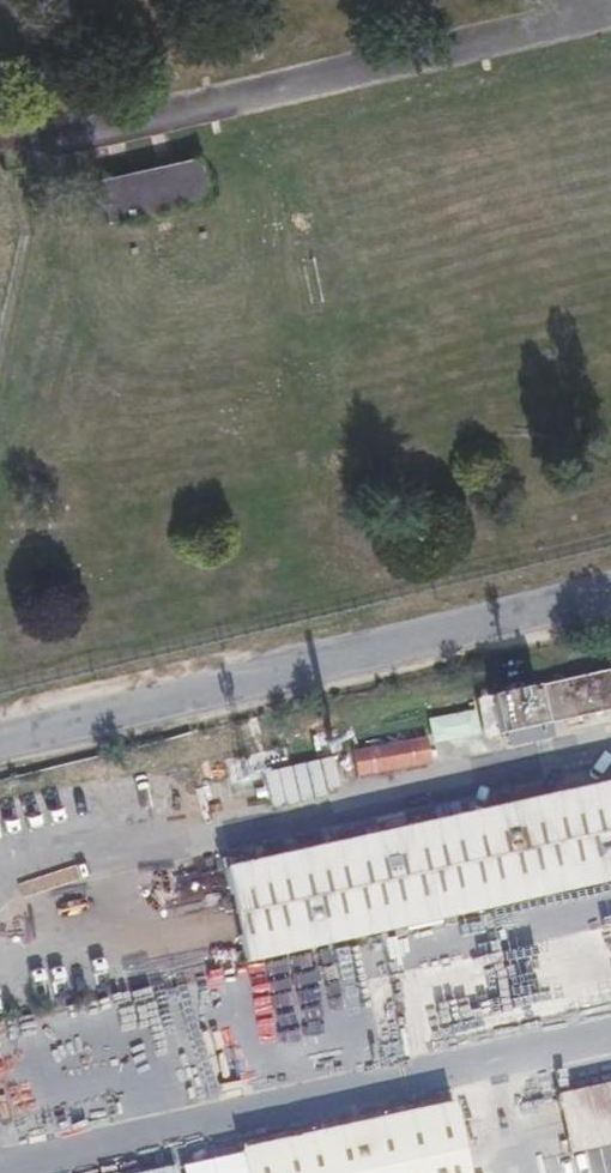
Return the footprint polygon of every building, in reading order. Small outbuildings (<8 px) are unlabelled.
[(197,159),(101,181),(109,220),(206,197),(197,159)] [(489,697),(497,735),(610,709),(610,670),(489,697)] [(429,740),(476,736),(475,712),(427,716),(429,740)] [(348,752),(354,779),(429,761),(423,734),(348,752)] [(271,771),(201,780),(206,814),(275,804),(271,771)] [(223,870),(244,962),(610,881),(610,784),(223,870)] [(415,973),(430,1039),(610,1000),(610,931),(415,973)] [(610,1142),(610,1084),(556,1096),(568,1152),(610,1142)] [(452,1104),(240,1150),(245,1172),(467,1172),(452,1104)] [(152,1172),(195,1172),(193,1163),(152,1172)]
